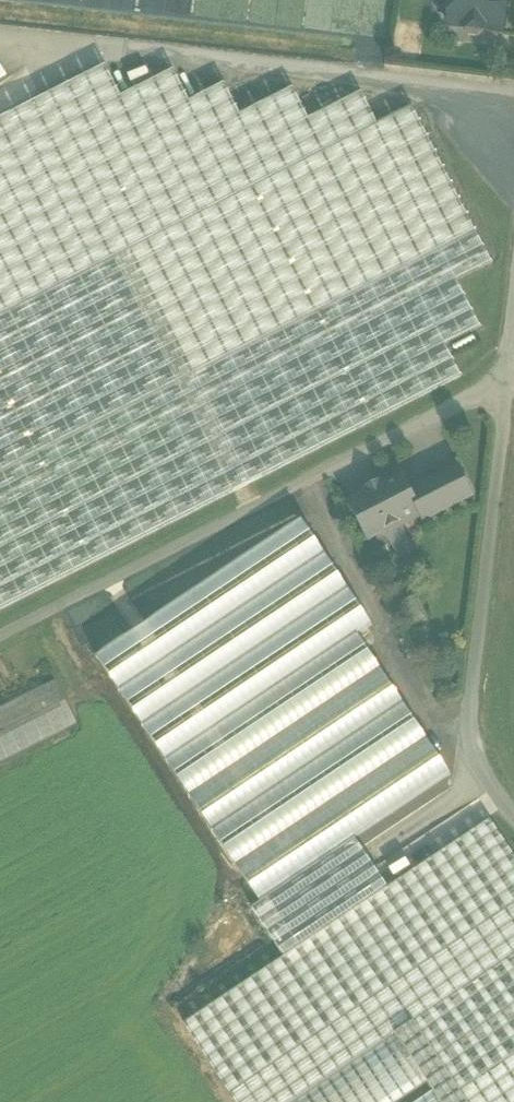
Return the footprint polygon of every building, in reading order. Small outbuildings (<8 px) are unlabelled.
[(448,25),(466,27),(465,32),(469,37),(477,38),(482,35),(482,29),(502,32),(506,0),(451,0),(448,25)] [(377,125),(361,93),(309,119),(293,88),(240,115),(224,84),(189,102),(174,70),(121,98),(106,66),(0,119),(0,317),(377,125)] [(0,317),(0,610),(461,378),(445,346),(480,328),(456,281),(491,264),(412,108),(377,125),(0,317)] [(472,496),(458,468),(440,478),(454,505),(472,496)] [(402,477),(383,488),(380,482),(365,491),(367,496),(350,504),(354,512),(353,513),(362,531),(364,531),(378,524),(379,527),(380,526),(384,534),(401,525),(400,523),(419,513),(423,521),(454,505),(440,478),(426,485),(429,492),(414,499),(402,477)] [(0,711),(0,767),(79,728),(58,683),(0,711)] [(184,1024),(235,1101),(293,1101),(395,1034),(413,1021),(513,954),(513,857),(489,820),(184,1024)] [(413,1021),(467,1101),(513,1101),(513,954),(413,1021)] [(428,1083),(395,1034),(293,1101),(399,1101),(428,1083)] [(414,1101),(440,1101),(432,1090),(414,1101)]
